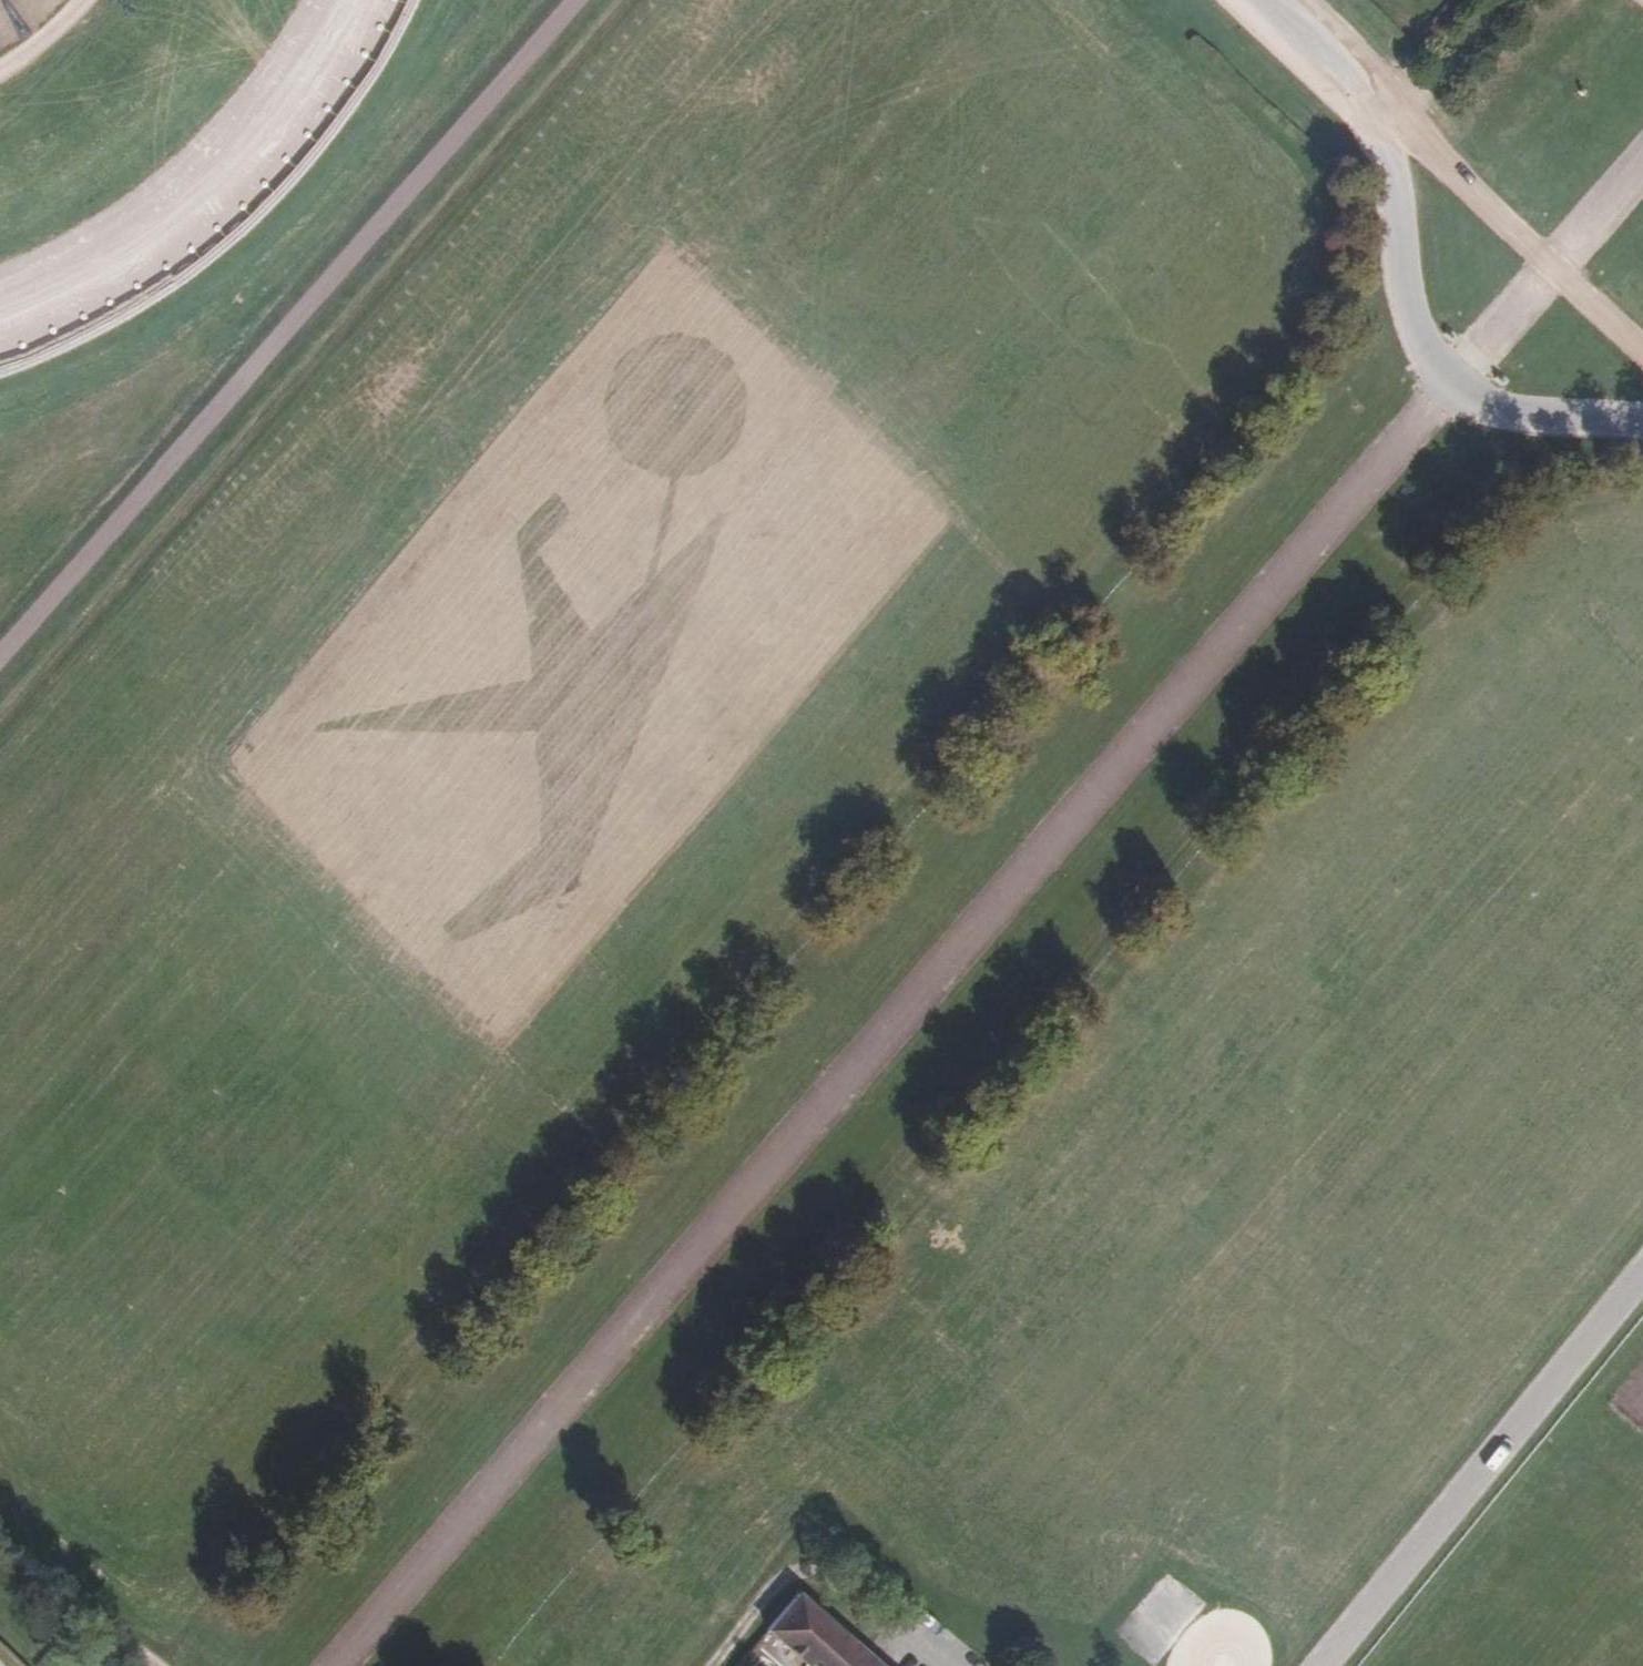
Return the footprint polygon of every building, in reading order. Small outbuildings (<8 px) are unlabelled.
[(799,1593),(768,1630),(810,1665),(882,1665),(799,1593)]
